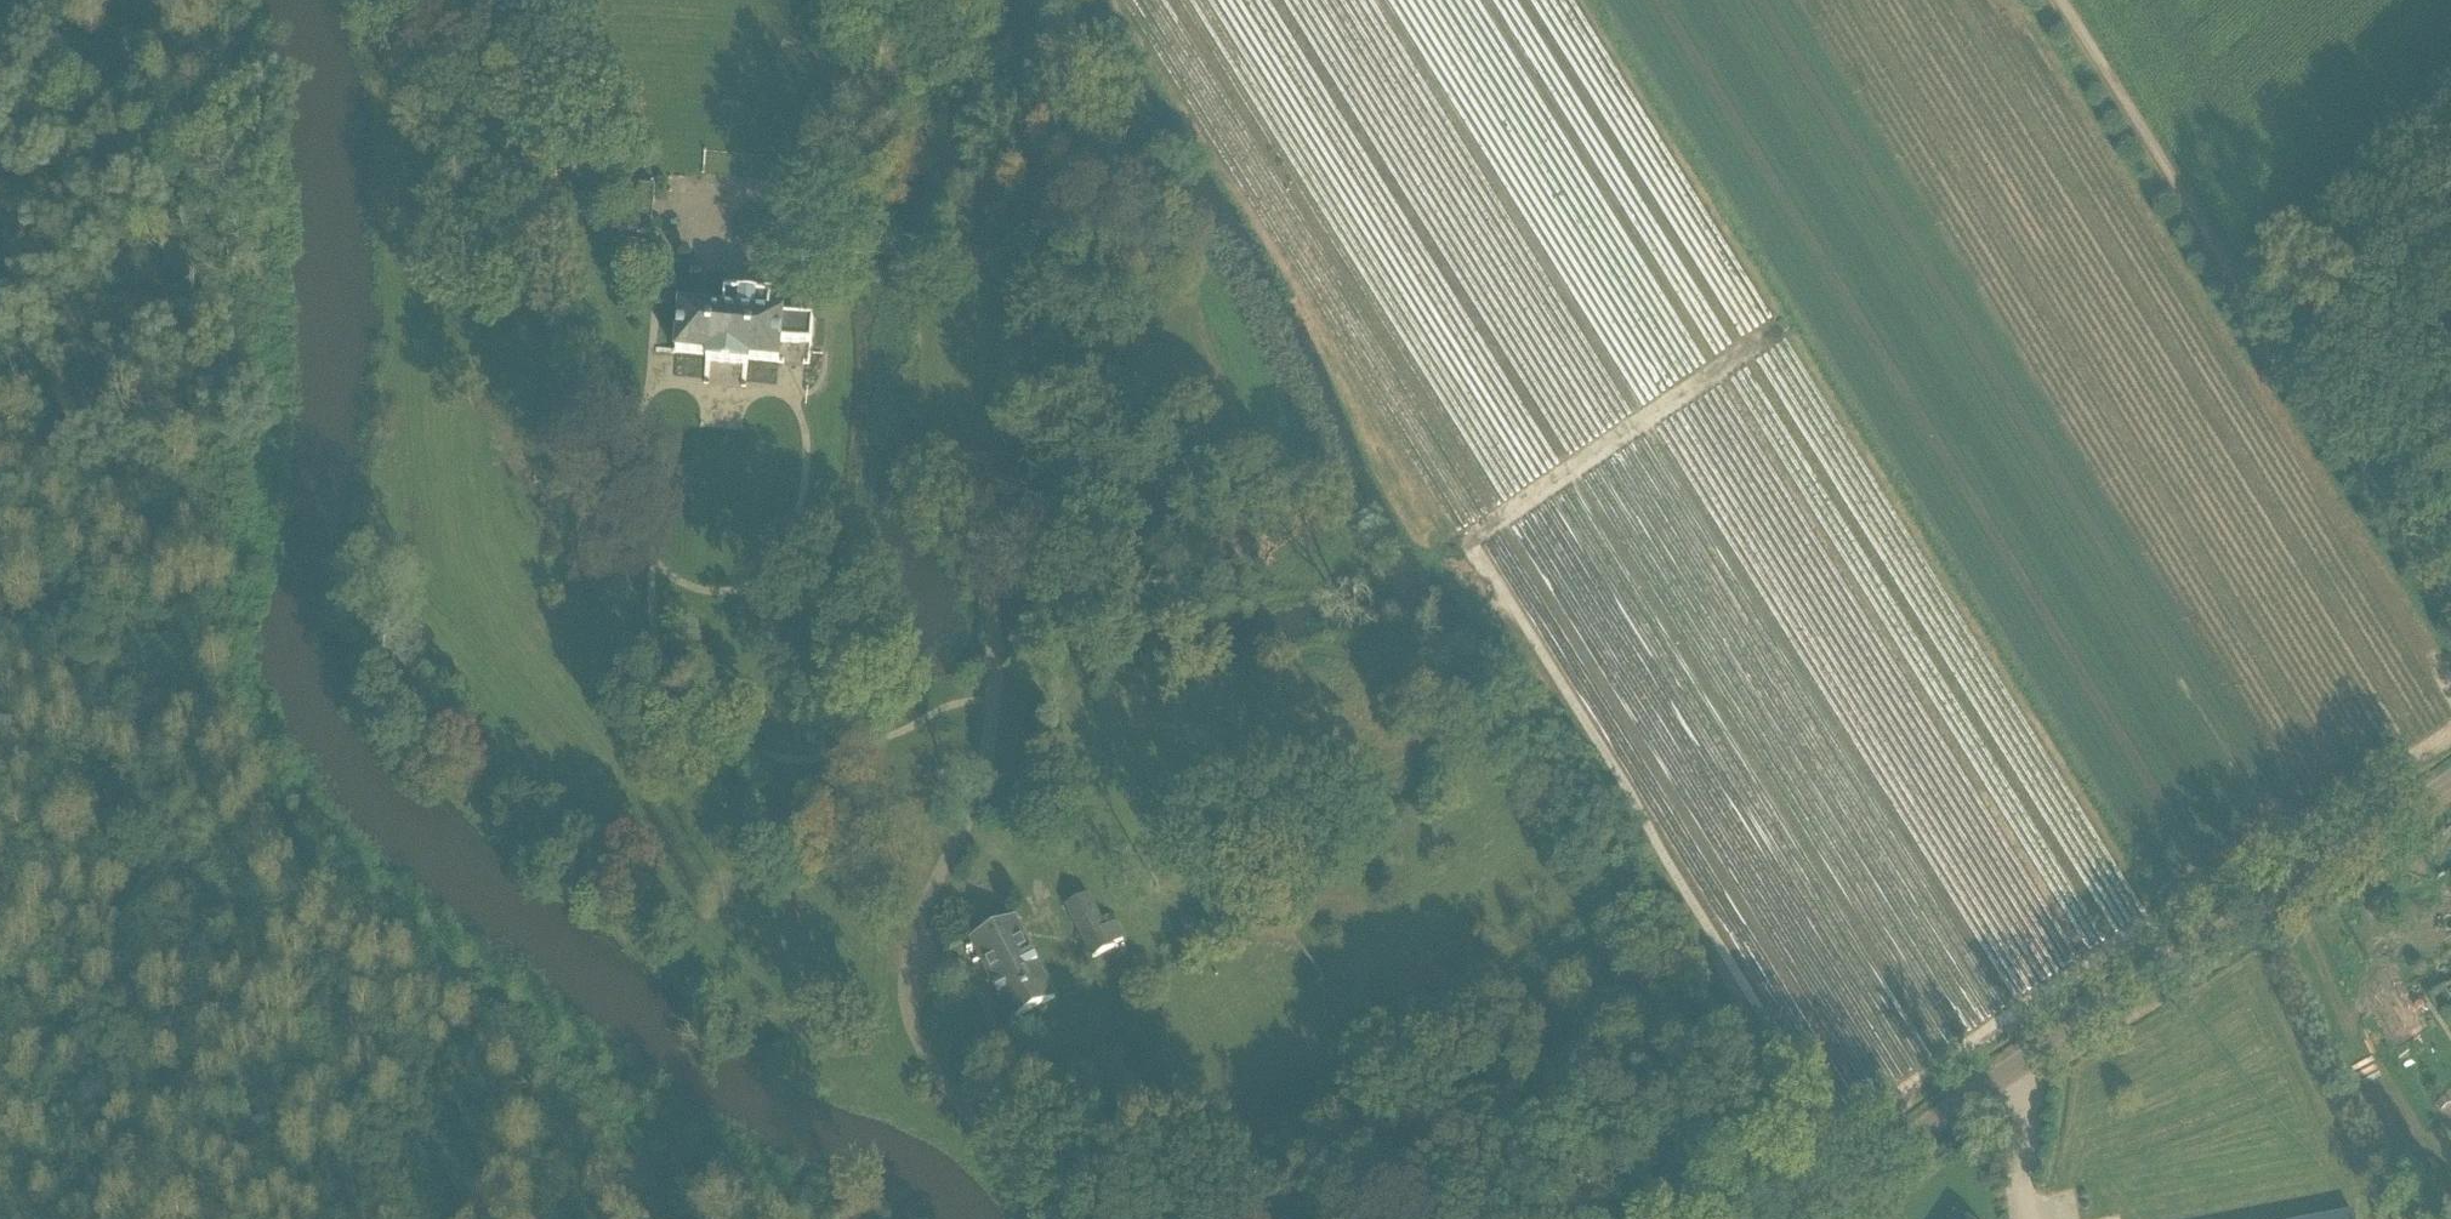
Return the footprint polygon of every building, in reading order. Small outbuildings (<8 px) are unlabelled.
[(769,316),(770,301),(725,297),(723,312),(679,309),(675,355),(706,357),(706,362),(747,365),(747,360),(778,363),(780,343),(811,345),(813,320),(769,316)] [(1103,929),(1087,896),(1066,907),(1092,959),(1114,948),(1113,946),(1123,941),(1114,923),(1103,929)] [(1014,918),(970,940),(990,980),(1011,1021),(1055,998),(1034,958),(1014,918)] [(2394,986),(2375,998),(2398,1033),(2416,1022),(2394,986)]
